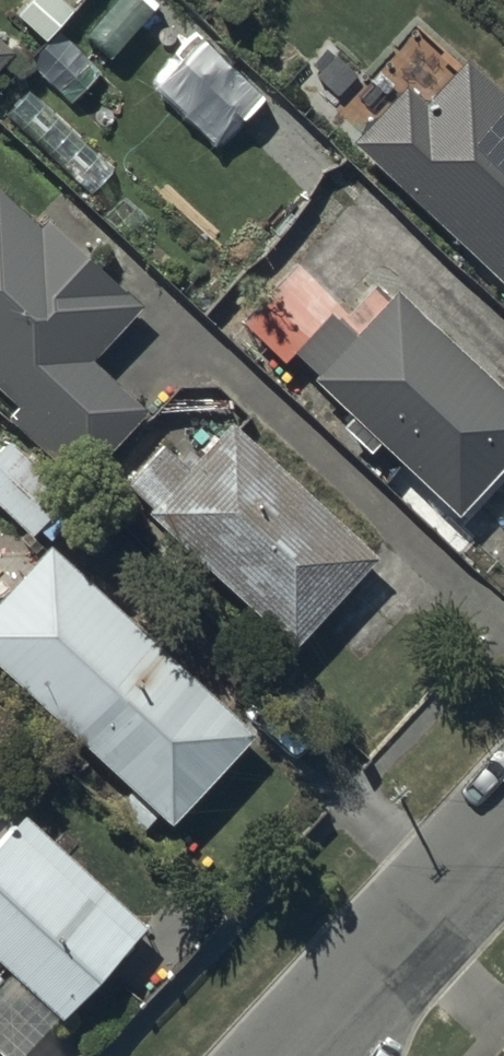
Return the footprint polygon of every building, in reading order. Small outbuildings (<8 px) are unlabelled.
[(54,0),(40,0),(21,20),(46,44),(72,17),(54,0)] [(18,60),(0,43),(0,79),(18,60)] [(469,72),(430,114),(410,94),(357,151),(503,287),(503,105),(469,72)] [(116,173),(32,96),(9,121),(94,198),(116,173)] [(0,192),(0,388),(27,413),(16,424),(85,487),(148,418),(94,369),(145,313),(51,228),(46,233),(0,192)] [(342,313),(299,273),(245,330),(288,370),(342,313)] [(396,301),(317,389),(465,522),(503,479),(503,398),(396,301)] [(379,567),(237,435),(196,479),(167,452),(130,490),(157,515),(152,520),(298,654),(379,567)] [(11,448),(0,459),(0,507),(36,540),(70,502),(11,448)] [(52,555),(0,610),(0,672),(174,833),(257,744),(52,555)] [(159,823),(134,800),(119,817),(144,839),(159,823)] [(25,827),(0,854),(0,967),(67,1029),(149,940),(25,827)]
